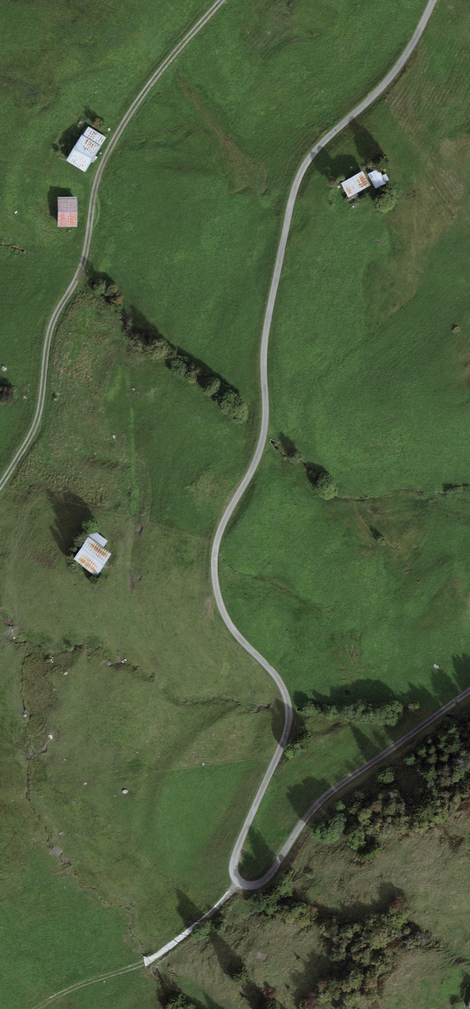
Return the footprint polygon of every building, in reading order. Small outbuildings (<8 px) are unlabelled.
[(111,141),(93,129),(71,162),(89,174),(111,141)] [(381,170),(347,187),(353,200),(387,183),(381,170)] [(81,201),(63,200),(62,227),(80,228),(81,201)] [(116,557),(93,540),(78,560),(100,577),(116,557)]
